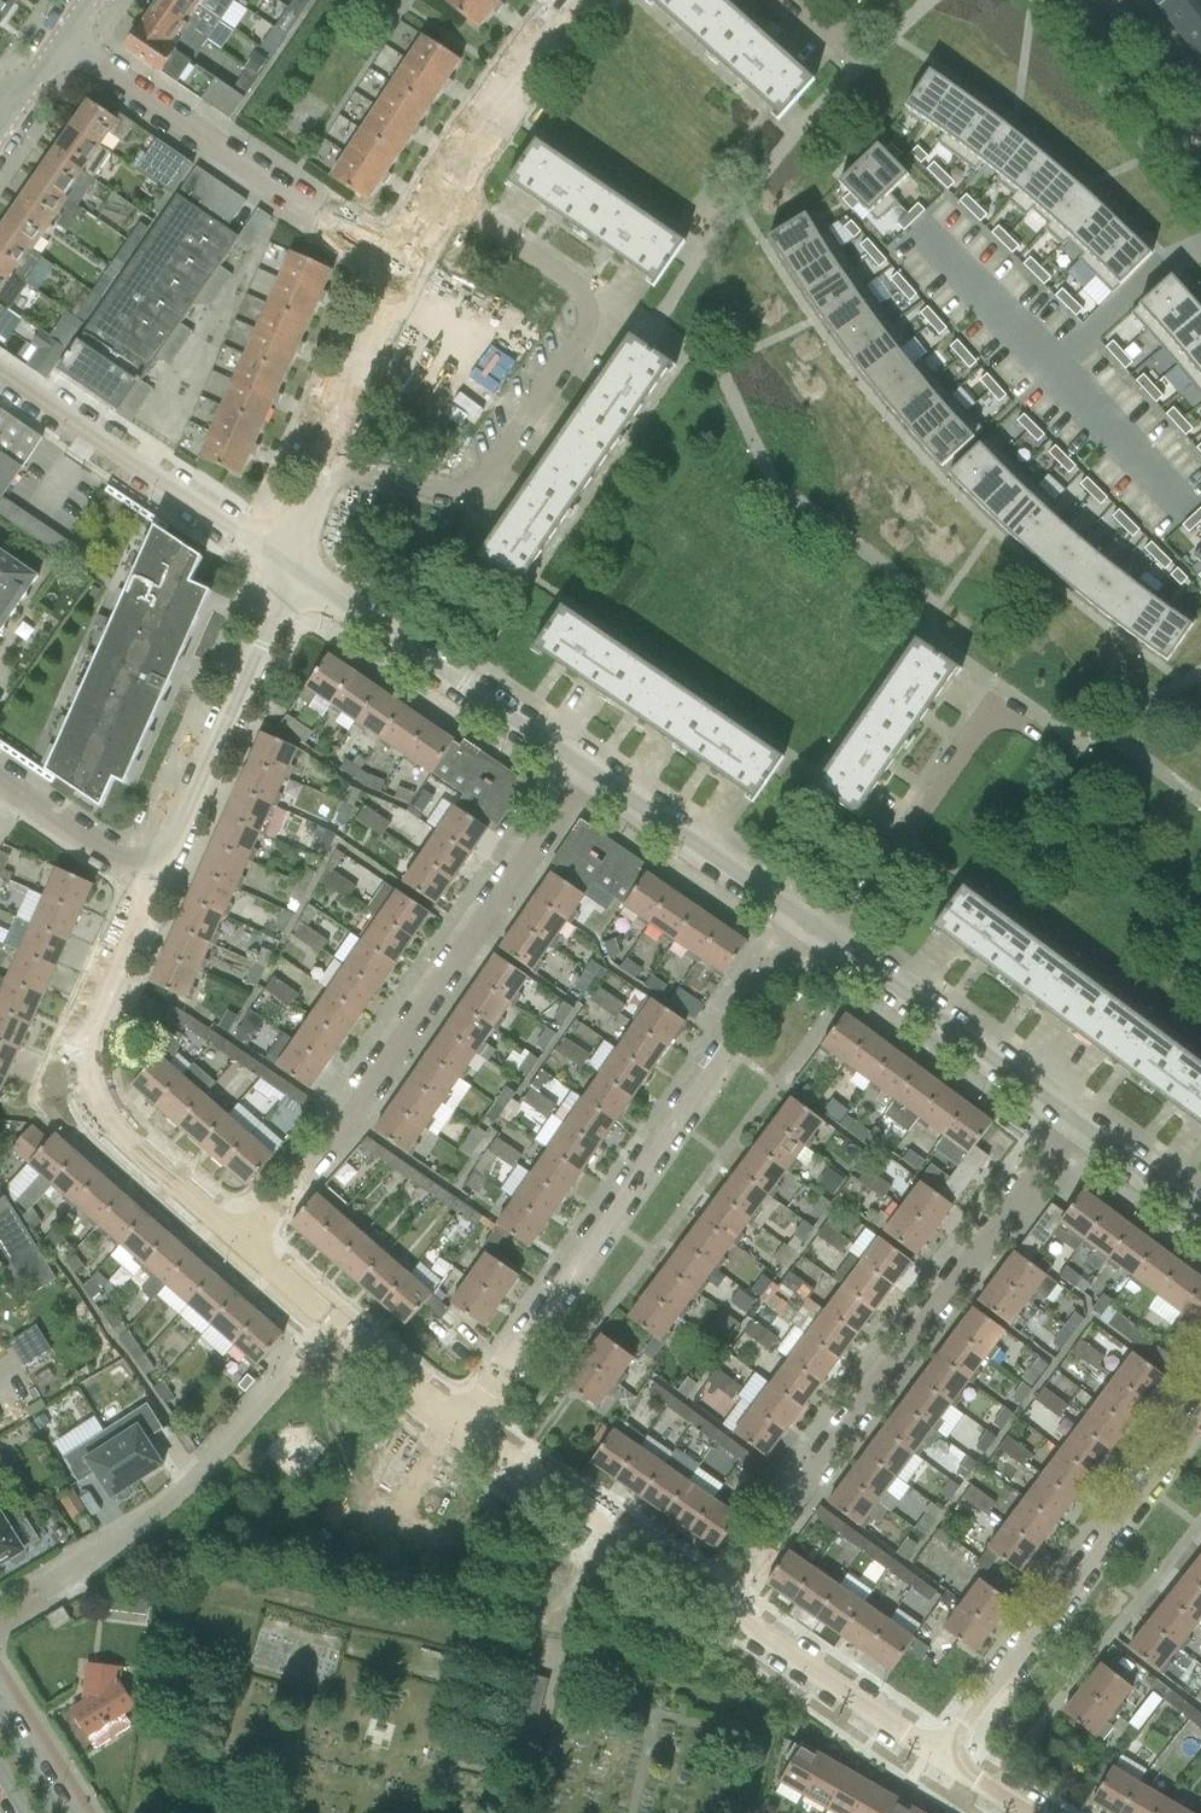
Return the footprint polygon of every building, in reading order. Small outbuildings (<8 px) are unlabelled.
[(7,0),(0,0),(0,25),(4,20),(1,18),(11,3),(14,5),(7,0)] [(214,31),(220,21),(190,0),(159,0),(155,5),(207,41),(214,31)] [(227,11),(234,1),(233,0),(190,0),(220,21),(227,11)] [(288,9),(290,11),(291,11),(300,17),(312,0),(294,0),(288,9)] [(343,9),(378,33),(387,19),(359,0),(349,0),(343,9)] [(502,0),(443,0),(477,29),(492,12),(496,15),(504,6),(500,3),(502,0)] [(712,61),(748,21),(724,0),(656,0),(717,54),(711,61),(712,61)] [(1161,7),(1177,28),(1200,9),(1200,0),(1170,0),(1161,7)] [(155,5),(142,25),(172,46),(178,50),(176,53),(192,63),(200,51),(207,41),(155,5)] [(288,9),(275,28),(278,31),(282,33),(287,36),(300,17),(291,11),(290,11),(288,9)] [(1177,28),(1193,49),(1200,43),(1200,9),(1177,28)] [(748,21),(712,61),(717,55),(782,114),(776,120),(778,121),(814,81),(748,21)] [(126,49),(204,102),(218,81),(192,63),(176,53),(170,48),(172,46),(142,25),(126,49)] [(272,28),(262,42),(276,52),(286,37),(272,28)] [(424,37),(393,84),(430,108),(442,90),(446,93),(453,83),(448,80),(461,61),(424,37)] [(1193,49),(1200,59),(1200,43),(1193,49)] [(255,53),(246,66),(260,75),(269,62),(255,53)] [(244,99),(259,77),(248,69),(233,91),(244,99)] [(930,70),(902,112),(923,126),(926,121),(925,121),(950,84),(930,70)] [(204,102),(217,111),(231,90),(218,81),(204,102)] [(393,84),(362,131),(399,155),(411,137),(415,140),(422,130),(418,126),(430,108),(393,84)] [(950,84),(925,121),(926,121),(935,127),(943,133),(944,134),(970,98),(950,84)] [(230,120),(244,99),(233,91),(231,90),(217,111),(230,120)] [(943,133),(936,143),(956,157),(989,113),(970,98),(944,134),(943,133)] [(99,146),(106,137),(108,133),(111,135),(113,133),(122,139),(133,124),(116,112),(112,118),(90,102),(72,128),(99,146)] [(989,113),(956,157),(975,172),(982,162),(981,161),(1008,127),(990,112),(989,113)] [(1008,127),(981,161),(982,162),(991,169),(999,175),(1000,176),(1027,142),(1008,127)] [(93,180),(100,170),(111,154),(99,146),(72,128),(55,153),(84,174),(93,180)] [(387,173),(399,155),(362,131),(331,179),(368,203),(380,184),(385,187),(392,176),(387,173)] [(171,195),(192,164),(156,140),(135,171),(162,189),(171,195)] [(580,237),(609,196),(536,146),(538,143),(537,142),(506,187),(507,188),(512,181),(584,230),(580,237)] [(999,175),(995,180),(1014,195),(1015,196),(1018,191),(1046,157),(1045,156),(1030,144),(1027,142),(1000,176),(999,175)] [(891,144),(884,151),(894,161),(902,154),(891,144)] [(878,145),(858,164),(889,195),(890,194),(909,176),(894,161),(884,151),(878,145)] [(917,147),(910,154),(921,164),(928,157),(917,147)] [(44,169),(37,178),(64,197),(67,199),(74,203),(79,202),(82,200),(93,184),(93,182),(93,180),(84,174),(55,153),(44,169)] [(1014,195),(1008,201),(1026,216),(1032,210),(1031,209),(1034,205),(1035,205),(1064,172),(1046,157),(1018,191),(1019,191),(1015,196),(1014,195)] [(934,163),(927,170),(937,180),(944,173),(934,163)] [(858,164),(839,183),(849,193),(860,204),(877,223),(898,203),(890,194),(889,195),(858,164)] [(196,167),(177,195),(190,204),(209,176),(196,167)] [(1034,205),(1031,209),(1032,210),(1048,224),(1049,225),(1082,188),(1064,172),(1035,205),(1034,205)] [(944,173),(937,180),(948,190),(955,183),(944,173)] [(221,184),(209,176),(190,204),(203,212),(221,184)] [(49,225),(56,215),(67,199),(64,197),(37,178),(19,205),(49,225)] [(234,192),(221,184),(203,212),(215,220),(234,192)] [(1048,224),(1044,229),(1063,246),(1067,242),(1066,240),(1099,204),(1082,188),(1049,225),(1048,224)] [(162,189),(148,210),(158,216),(159,214),(172,196),(171,195),(162,189)] [(246,201),(234,192),(215,220),(227,229),(246,201)] [(849,193),(842,200),(852,211),(860,204),(849,193)] [(177,195),(57,370),(59,372),(61,369),(74,378),(73,380),(74,382),(76,379),(89,388),(88,390),(90,392),(91,390),(104,399),(103,401),(105,402),(106,400),(119,409),(118,412),(119,413),(123,407),(129,398),(135,390),(141,381),(157,358),(163,349),(168,341),(174,332),(180,324),(196,301),(201,292),(207,283),(213,275),(219,266),(235,243),(239,237),(227,229),(215,220),(203,212),(190,204),(177,195)] [(966,195),(959,202),(969,212),(976,205),(966,195)] [(609,196),(580,237),(581,238),(585,231),(657,280),(653,287),(654,288),(684,244),(683,243),(681,246),(609,196)] [(918,204),(907,214),(914,221),(925,211),(918,204)] [(1099,204),(1066,240),(1067,242),(1082,256),(1083,256),(1117,221),(1099,204)] [(31,251),(38,241),(49,225),(19,205),(1,231),(28,249),(31,251)] [(976,205),(969,212),(980,223),(987,216),(976,205)] [(271,218),(258,209),(252,218),(265,226),(271,218)] [(811,211),(768,237),(781,258),(823,232),(823,231),(811,211)] [(907,214),(897,225),(904,231),(914,221),(907,214)] [(265,226),(252,218),(247,226),(260,235),(265,226)] [(851,221),(843,228),(853,239),(861,233),(851,221)] [(1082,256),(1078,260),(1095,277),(1134,237),(1117,221),(1083,256),(1082,256)] [(140,222),(127,240),(137,246),(149,229),(140,222)] [(260,235),(247,226),(241,235),(254,244),(260,235)] [(998,226),(991,233),(1002,244),(1009,237),(998,226)] [(823,232),(781,258),(794,279),(841,248),(834,238),(828,228),(823,231),(823,232)] [(25,283),(42,258),(31,251),(28,249),(1,231),(0,233),(0,266),(25,283)] [(254,244),(241,235),(239,237),(235,243),(248,252),(254,244)] [(1009,237),(1002,244),(1012,254),(1019,247),(1009,237)] [(1134,237),(1095,277),(1112,294),(1152,254),(1135,237),(1134,237)] [(867,239),(860,246),(869,257),(877,250),(867,239)] [(127,240),(115,259),(124,265),(137,246),(127,240)] [(841,248),(794,279),(808,299),(854,268),(847,258),(841,248)] [(877,250),(869,257),(879,268),(887,261),(877,250)] [(268,304),(309,322),(318,303),(323,305),(328,294),(323,291),(332,271),(291,253),(268,304)] [(1030,258),(1023,265),(1033,275),(1040,268),(1030,258)] [(10,310),(27,285),(25,283),(0,266),(0,303),(10,310)] [(232,275),(219,266),(213,275),(226,284),(232,275)] [(808,299),(807,299),(820,318),(821,318),(866,286),(860,277),(854,268),(808,299)] [(1040,268),(1033,275),(1044,286),(1051,278),(1040,268)] [(897,273),(890,280),(899,291),(907,284),(897,273)] [(104,274),(91,292),(101,299),(113,281),(104,274)] [(226,284),(213,275),(207,283),(220,292),(226,284)] [(1172,275),(1130,313),(1147,331),(1188,294),(1188,293),(1172,275)] [(866,286),(821,318),(835,337),(880,305),(891,297),(878,278),(866,286)] [(220,292),(207,283),(201,292),(214,301),(220,292)] [(907,284),(899,291),(909,302),(917,295),(907,284)] [(1062,289),(1055,296),(1065,307),(1072,300),(1062,289)] [(91,292),(79,311),(89,317),(101,299),(91,292)] [(196,301),(201,304),(208,309),(214,301),(201,292),(196,301)] [(1147,331),(1162,348),(1200,314),(1200,309),(1188,294),(1147,331)] [(1072,300),(1065,307),(1076,317),(1083,310),(1072,300)] [(10,310),(0,303),(0,324),(10,310)] [(245,356),(286,374),(295,354),(300,356),(305,345),(300,342),(309,322),(268,304),(245,356)] [(880,305),(835,337),(850,356),(893,324),(890,319),(880,305)] [(927,307),(920,314),(930,325),(937,318),(927,307)] [(1162,348),(1171,358),(1176,365),(1200,345),(1200,314),(1162,348)] [(937,318),(930,325),(939,336),(947,329),(937,318)] [(193,332),(180,324),(174,332),(187,341),(193,332)] [(893,324),(850,356),(864,376),(898,349),(899,350),(908,343),(893,324)] [(69,325),(57,343),(66,350),(78,332),(69,325)] [(38,349),(26,366),(34,371),(46,379),(52,371),(66,350),(57,343),(40,332),(31,344),(38,349)] [(174,332),(168,341),(181,350),(187,341),(174,332)] [(580,409),(580,410),(624,441),(624,440),(620,437),(669,365),(673,368),(674,367),(630,336),(604,374),(592,392),(580,409)] [(898,349),(864,376),(879,395),(913,367),(912,366),(921,359),(927,354),(914,338),(908,343),(899,350),(898,349)] [(957,340),(949,347),(959,358),(967,352),(957,340)] [(168,341),(163,349),(175,358),(181,350),(168,341)] [(1113,341),(1105,348),(1115,359),(1123,352),(1113,341)] [(1164,377),(1178,394),(1191,383),(1200,375),(1200,345),(1176,365),(1177,366),(1164,377)] [(163,349),(157,358),(169,367),(175,358),(163,349)] [(967,352),(959,358),(969,369),(976,363),(967,352)] [(1123,352),(1115,359),(1125,370),(1133,363),(1123,352)] [(222,407),(263,425),(272,405),(277,407),(282,396),(277,394),(286,374),(245,356),(222,407)] [(913,367),(879,395),(893,413),(936,377),(928,368),(921,359),(912,366),(913,367)] [(987,374),(979,381),(989,392),(997,385),(987,374)] [(1143,375),(1136,381),(1146,392),(1153,386),(1143,375)] [(1191,383),(1200,396),(1200,375),(1191,383)] [(936,377),(893,413),(909,431),(951,395),(936,377)] [(154,390),(141,381),(135,390),(148,399),(154,390)] [(997,385),(989,392),(999,403),(1006,396),(997,385)] [(1153,386),(1146,392),(1155,403),(1163,396),(1153,386)] [(148,399),(135,390),(129,398),(142,407),(148,399)] [(951,395),(909,431),(925,449),(966,412),(959,404),(951,395)] [(142,407),(129,398),(123,407),(136,416),(142,407)] [(123,407),(119,413),(118,415),(131,424),(136,416),(123,407)] [(254,445),(263,425),(222,407),(199,459),(240,477),(249,456),(254,458),(259,447),(254,445)] [(1173,408),(1166,415),(1175,426),(1183,419),(1173,408)] [(38,443),(42,438),(0,409),(0,501),(38,443)] [(542,465),(530,483),(574,514),(575,513),(571,510),(619,438),(624,441),(580,410),(554,448),(542,465)] [(925,449),(925,450),(941,468),(983,430),(967,413),(966,412),(925,449)] [(1024,415),(1017,422),(1027,432),(1034,425),(1024,415)] [(1183,419),(1175,426),(1185,436),(1193,430),(1183,419)] [(1034,425),(1027,432),(1037,442),(1044,435),(1034,425)] [(988,436),(948,475),(965,492),(1005,453),(988,436)] [(1055,446),(1048,453),(1058,464),(1065,456),(1055,446)] [(1005,453),(965,492),(983,509),(1021,470),(1005,453)] [(1065,456),(1058,464),(1069,474),(1076,467),(1065,456)] [(1021,470),(983,509),(1000,526),(1038,485),(1021,470)] [(1087,478),(1080,485),(1090,495),(1097,488),(1087,478)] [(492,538),(479,558),(503,574),(523,587),(524,586),(520,583),(570,511),(574,514),(530,483),(504,520),(492,538)] [(1000,526),(1017,542),(1047,510),(1048,510),(1056,502),(1038,485),(1000,526)] [(1097,488),(1090,495),(1100,506),(1107,499),(1097,488)] [(10,523),(20,509),(3,498),(0,503),(0,517),(10,523)] [(1193,515),(1200,523),(1200,521),(1200,508),(1193,515)] [(10,523),(26,534),(36,520),(20,509),(10,523)] [(1047,510),(1017,542),(1035,558),(1064,525),(1048,510),(1047,510)] [(1119,510),(1112,517),(1122,527),(1129,520),(1119,510)] [(1193,515),(1182,526),(1189,533),(1200,523),(1193,515)] [(26,534),(42,545),(52,531),(36,520),(26,534)] [(1129,520),(1122,527),(1132,538),(1140,531),(1129,520)] [(1064,525),(1035,558),(1053,574),(1081,540),(1064,525)] [(125,785),(211,592),(191,583),(203,558),(155,526),(100,650),(46,771),(102,809),(114,780),(125,785)] [(42,545),(58,556),(68,542),(52,531),(42,545)] [(1081,540),(1053,574),(1072,589),(1099,555),(1081,540)] [(84,553),(68,542),(58,556),(75,567),(84,553)] [(1151,542),(1144,549),(1154,560),(1161,553),(1151,542)] [(3,627),(4,628),(6,625),(5,625),(14,611),(15,612),(17,609),(16,608),(25,595),(26,595),(28,593),(27,592),(36,578),(37,579),(39,576),(0,549),(0,632),(3,627)] [(1161,553),(1154,560),(1165,570),(1172,563),(1161,553)] [(1099,555),(1072,589),(1090,604),(1117,570),(1099,555)] [(1177,568),(1170,576),(1180,586),(1188,579),(1177,568)] [(1090,604),(1090,605),(1108,619),(1136,584),(1135,583),(1117,570),(1090,604)] [(1136,584),(1108,619),(1128,633),(1157,593),(1138,579),(1135,583),(1136,584)] [(1157,593),(1128,633),(1147,647),(1176,607),(1157,593)] [(1147,647),(1147,648),(1167,662),(1196,621),(1176,607),(1147,647)] [(606,703),(636,659),(562,608),(532,652),(533,653),(536,649),(608,698),(605,702),(606,703)] [(920,643),(870,716),(911,745),(911,744),(905,739),(954,667),(961,672),(962,671),(917,640),(917,641),(920,643)] [(328,655),(299,698),(310,705),(309,707),(308,708),(322,718),(328,709),(331,705),(330,704),(352,672),(328,655)] [(607,703),(609,699),(681,748),(678,752),(679,753),(709,708),(636,659),(606,703),(607,703)] [(342,713),(355,721),(377,689),(352,672),(330,704),(331,705),(328,709),(340,717),(342,713)] [(367,730),(381,739),(403,707),(377,689),(355,721),(356,722),(353,726),(365,734),(367,730)] [(403,760),(404,761),(429,724),(403,707),(381,739),(381,740),(379,743),(390,751),(392,747),(406,757),(403,760)] [(679,753),(682,749),(754,798),(751,802),(753,803),(783,759),(709,708),(679,753)] [(286,717),(278,727),(304,745),(309,737),(310,736),(312,733),(287,715),(286,717)] [(911,745),(870,716),(819,789),(817,787),(816,788),(860,819),(861,818),(854,813),(904,741),(911,745)] [(417,764),(431,774),(453,741),(429,724),(404,761),(415,768),(417,764)] [(261,733),(248,761),(284,777),(288,779),(293,766),(289,764),(296,748),(261,733)] [(444,782),(464,796),(477,777),(479,779),(490,763),(462,744),(460,747),(454,742),(453,741),(431,774),(432,775),(430,778),(441,786),(444,782)] [(341,768),(340,770),(353,779),(354,777),(354,776),(359,769),(347,760),(341,768)] [(248,761),(236,789),(271,805),(276,806),(281,794),(277,792),(284,777),(248,761)] [(366,786),(365,786),(381,792),(381,791),(381,790),(385,781),(369,776),(366,786)] [(477,777),(464,796),(456,808),(488,830),(488,829),(487,828),(492,822),(495,824),(512,798),(493,784),(491,787),(479,779),(477,777)] [(349,787),(343,803),(349,806),(350,806),(353,808),(360,791),(356,789),(349,787)] [(395,797),(394,798),(410,804),(410,802),(411,800),(414,793),(398,788),(395,797)] [(236,789),(223,817),(259,833),(263,834),(269,822),(265,820),(271,805),(236,789)] [(424,790),(413,806),(422,813),(433,797),(424,790)] [(350,806),(340,802),(332,819),(344,823),(350,806)] [(366,807),(357,820),(381,836),(390,823),(366,807)] [(455,808),(437,834),(469,856),(488,830),(456,808),(455,808)] [(223,817),(211,845),(247,861),(247,860),(251,862),(257,850),(252,848),(259,833),(223,817)] [(325,830),(317,847),(327,852),(336,835),(325,830)] [(437,834),(420,859),(452,881),(469,856),(437,834)] [(585,895),(593,883),(605,866),(602,863),(590,855),(592,852),(573,839),(555,865),(558,867),(553,874),(585,895)] [(211,845),(199,873),(235,889),(235,888),(240,890),(245,877),(241,875),(247,861),(211,845)] [(585,895),(583,898),(614,920),(624,905),(646,874),(639,869),(641,866),(613,847),(602,863),(605,866),(593,883),(585,895)] [(9,857),(0,853),(0,878),(9,857)] [(452,881),(420,859),(403,883),(436,905),(452,881)] [(306,867),(297,883),(308,888),(316,873),(314,872),(306,867)] [(57,869),(44,897),(80,913),(93,885),(57,869)] [(325,879),(322,883),(344,898),(346,899),(346,900),(349,895),(355,887),(331,870),(325,879)] [(199,873),(187,899),(223,916),(227,917),(233,905),(229,903),(235,889),(199,873)] [(575,910),(585,895),(553,874),(553,873),(535,898),(572,924),(579,913),(575,910)] [(636,920),(647,927),(649,923),(671,891),(646,874),(624,905),(639,915),(636,920)] [(297,883),(290,896),(298,900),(299,901),(301,902),(308,888),(297,883)] [(384,883),(367,908),(380,917),(380,916),(412,938),(430,913),(410,899),(398,891),(397,892),(384,883)] [(1003,984),(1004,984),(1033,944),(963,892),(966,889),(964,888),(932,931),(933,932),(938,925),(1008,978),(1003,984)] [(29,890),(16,918),(32,925),(68,941),(80,913),(44,897),(29,890)] [(671,891),(649,923),(664,933),(661,937),(672,944),(675,940),(696,908),(671,891)] [(572,924),(535,898),(518,924),(551,946),(555,949),(562,938),(558,935),(567,921),(572,924)] [(187,899),(174,928),(210,944),(211,943),(215,945),(220,933),(216,931),(223,916),(187,899)] [(297,933),(294,937),(315,951),(316,952),(318,954),(321,950),(327,941),(308,927),(318,911),(308,904),(299,921),(303,924),(297,933)] [(696,908),(675,940),(689,950),(686,954),(697,961),(700,957),(722,925),(696,908)] [(283,910),(274,927),(280,930),(282,931),(285,932),(294,915),(292,914),(283,910)] [(380,917),(363,941),(395,963),(412,938),(380,916),(380,917)] [(16,918),(4,946),(19,953),(55,969),(68,941),(32,925),(16,918)] [(545,963),(541,960),(551,946),(518,924),(500,949),(537,975),(545,963)] [(722,925),(700,957),(714,967),(711,971),(723,979),(747,943),(722,925)] [(174,928),(162,956),(198,972),(198,971),(203,973),(208,961),(204,959),(210,944),(174,928)] [(608,942),(604,944),(610,958),(611,958),(621,954),(615,939),(610,941),(608,942)] [(363,941),(346,966),(378,988),(395,963),(363,941)] [(1074,1037),(1075,1038),(1105,997),(1033,944),(1004,984),(1004,985),(1009,978),(1079,1030),(1074,1037)] [(263,949),(255,964),(265,969),(273,953),(263,949)] [(19,953),(7,980),(43,996),(55,969),(19,953)] [(496,955),(478,981),(511,1003),(515,1006),(522,995),(518,992),(528,977),(496,955)] [(198,972),(162,956),(149,983),(190,1001),(196,989),(191,987),(198,972)] [(621,966),(619,968),(636,979),(637,977),(642,970),(626,959),(623,963),(621,966)] [(585,969),(584,969),(586,970),(595,976),(596,977),(601,980),(607,972),(605,971),(591,961),(585,969)] [(247,980),(246,982),(256,987),(258,983),(260,979),(265,969),(255,964),(247,980)] [(346,966),(329,992),(361,1013),(378,988),(346,966)] [(575,986),(574,988),(584,994),(596,977),(595,976),(586,970),(575,986)] [(651,975),(644,985),(660,996),(662,994),(667,987),(652,976),(651,975)] [(268,987),(265,991),(285,1005),(287,1006),(289,1008),(292,1003),(298,994),(274,978),(268,987)] [(0,996),(0,1010),(31,1024),(43,996),(7,980),(0,996)] [(478,981),(461,1006),(498,1031),(505,1021),(501,1018),(511,1003),(478,981)] [(596,995),(591,1002),(616,1019),(625,1006),(623,1004),(600,988),(597,994),(596,995)] [(679,989),(670,1003),(671,1004),(673,1005),(687,1015),(689,1016),(694,1020),(694,1019),(695,1018),(696,1016),(704,1005),(680,989),(679,989)] [(329,992),(312,1016),(344,1038),(361,1013),(329,992)] [(1146,1090),(1146,1091),(1176,1051),(1105,997),(1075,1038),(1080,1032),(1150,1084),(1146,1090)] [(652,999),(635,1025),(667,1047),(685,1022),(652,999)] [(565,1002),(555,1018),(563,1024),(574,1007),(565,1002)] [(182,1031),(184,1027),(189,1016),(184,1012),(165,1003),(157,1019),(182,1031)] [(461,1006),(444,1031),(487,1060),(494,1050),(484,1042),(493,1029),(497,1032),(498,1031),(461,1006)] [(18,1052),(31,1024),(0,1010),(0,1044),(18,1052)] [(243,1025),(235,1037),(248,1045),(255,1034),(264,1020),(251,1011),(243,1025)] [(833,1054),(846,1063),(870,1032),(846,1014),(819,1050),(830,1058),(833,1054)] [(189,1016),(184,1027),(204,1041),(210,1031),(189,1016)] [(312,1016),(295,1042),(327,1064),(344,1038),(312,1016)] [(158,1057),(132,1086),(155,1106),(180,1077),(181,1076),(191,1065),(177,1053),(183,1037),(177,1034),(155,1025),(146,1046),(158,1057)] [(635,1025),(617,1050),(650,1072),(667,1047),(635,1025)] [(548,1029),(537,1045),(545,1050),(556,1034),(548,1029)] [(444,1031),(427,1056),(464,1081),(470,1071),(466,1068),(476,1054),(487,1061),(487,1060),(444,1031)] [(858,1072),(871,1082),(894,1051),(870,1032),(846,1063),(847,1064),(844,1068),(855,1077),(858,1072)] [(327,1064),(295,1042),(282,1033),(264,1059),(277,1068),(309,1090),(327,1064)] [(210,1044),(210,1045),(228,1057),(234,1048),(216,1036),(210,1044)] [(560,1046),(556,1051),(581,1069),(590,1056),(588,1054),(565,1039),(561,1045),(560,1046)] [(6,1080),(18,1052),(0,1044),(0,1077),(6,1080)] [(617,1050),(600,1075),(633,1097),(650,1072),(617,1050)] [(883,1091),(895,1100),(919,1069),(894,1051),(871,1082),(872,1082),(868,1087),(879,1095),(883,1091)] [(1146,1091),(1147,1091),(1152,1085),(1200,1122),(1200,1069),(1176,1051),(1146,1091)] [(235,1061),(235,1062),(253,1074),(259,1065),(241,1053),(235,1061)] [(531,1054),(520,1070),(528,1076),(539,1059),(531,1054)] [(427,1056),(410,1081),(446,1106),(453,1096),(449,1093),(459,1079),(463,1081),(464,1081),(427,1056)] [(896,1100),(884,1115),(908,1133),(916,1122),(942,1087),(919,1069),(896,1100)] [(261,1078),(260,1079),(278,1091),(284,1082),(266,1070),(261,1078)] [(600,1075),(583,1100),(616,1122),(633,1097),(600,1075)] [(155,1106),(178,1126),(204,1096),(181,1076),(155,1106)] [(410,1081),(393,1106),(425,1128),(437,1136),(455,1111),(446,1106),(445,1105),(439,1100),(410,1081)] [(822,1096),(806,1085),(800,1094),(815,1106),(822,1096)] [(507,1086),(496,1102),(505,1108),(515,1092),(507,1086)] [(285,1096),(304,1109),(311,1100),(292,1087),(285,1096)] [(931,1126),(944,1136),(967,1105),(942,1087),(916,1122),(927,1131),(931,1126)] [(531,1088),(522,1101),(547,1119),(556,1106),(531,1088)] [(571,1092),(554,1117),(566,1125),(599,1147),(616,1122),(583,1100),(571,1092)] [(178,1126),(201,1146),(227,1117),(204,1096),(178,1126)] [(792,1098),(773,1123),(804,1147),(809,1150),(817,1139),(813,1135),(823,1121),(792,1098)] [(834,1098),(825,1111),(841,1123),(850,1110),(834,1098)] [(495,1103),(485,1116),(494,1123),(503,1110),(495,1103)] [(227,1117),(201,1146),(224,1166),(262,1124),(239,1104),(227,1117)] [(941,1141),(935,1149),(936,1152),(955,1166),(960,1167),(965,1159),(966,1160),(975,1148),(992,1124),(967,1105),(944,1136),(944,1137),(941,1141)] [(425,1128),(393,1106),(375,1131),(412,1156),(419,1145),(415,1143),(425,1128)] [(851,1128),(849,1132),(862,1141),(864,1139),(869,1132),(856,1122),(853,1126),(851,1128)] [(773,1123),(755,1148),(787,1171),(787,1170),(791,1174),(799,1163),(795,1159),(804,1147),(773,1123)] [(262,1124),(224,1166),(247,1186),(273,1157),(272,1155),(283,1143),(262,1124)] [(566,1125),(549,1150),(582,1172),(599,1147),(566,1125)] [(475,1126),(461,1146),(473,1154),(487,1134),(485,1133),(475,1126)] [(877,1126),(866,1142),(874,1148),(886,1133),(877,1126)] [(12,1150),(29,1165),(49,1142),(32,1127),(12,1150)] [(41,1175),(15,1202),(18,1204),(28,1213),(32,1209),(41,1199),(52,1185),(78,1156),(55,1135),(49,1142),(29,1165),(41,1175)] [(368,1138),(360,1146),(379,1159),(385,1150),(368,1138)] [(496,1138),(487,1151),(513,1169),(522,1155),(521,1155),(520,1154),(498,1139),(496,1138)] [(755,1148),(737,1172),(769,1195),(773,1198),(781,1187),(777,1184),(787,1171),(755,1148)] [(922,1183),(921,1184),(941,1199),(953,1207),(954,1206),(953,1206),(958,1199),(989,1157),(988,1157),(987,1157),(975,1148),(966,1160),(965,1159),(960,1167),(957,1170),(939,1195),(938,1194),(922,1183)] [(926,1161),(909,1149),(903,1158),(919,1170),(926,1161)] [(549,1150),(532,1175),(565,1197),(582,1172),(549,1150)] [(865,1152),(853,1168),(862,1175),(873,1159),(865,1152)] [(383,1163),(408,1179),(414,1170),(389,1154),(383,1163)] [(61,1200),(71,1209),(101,1175),(78,1156),(52,1185),(65,1196),(61,1200)] [(517,1165),(500,1190),(515,1200),(547,1222),(565,1197),(532,1175),(517,1165)] [(931,1165),(919,1181),(922,1183),(938,1194),(949,1178),(931,1165)] [(468,1182),(481,1191),(490,1178),(477,1169),(468,1182)] [(831,1169),(818,1186),(830,1195),(832,1197),(845,1180),(831,1169)] [(862,1177),(858,1182),(870,1190),(873,1185),(876,1182),(879,1178),(867,1169),(862,1177)] [(408,1179),(433,1196),(439,1187),(414,1170),(408,1179)] [(737,1172),(720,1195),(751,1219),(755,1222),(763,1211),(759,1208),(766,1199),(769,1195),(737,1172)] [(84,1220),(93,1228),(123,1195),(101,1175),(71,1209),(72,1209),(75,1206),(88,1216),(84,1220)] [(873,1185),(870,1190),(883,1199),(892,1187),(890,1186),(879,1178),(876,1182),(873,1185)] [(921,1184),(903,1208),(934,1232),(953,1207),(921,1184)] [(433,1196),(458,1214),(464,1205),(439,1187),(433,1196)] [(0,1189),(0,1247),(17,1274),(43,1258),(25,1228),(11,1206),(1,1189),(0,1189)] [(1070,1230),(1085,1241),(1108,1210),(1083,1191),(1065,1215),(1056,1226),(1058,1227),(1067,1234),(1070,1230)] [(107,1240),(116,1248),(146,1215),(123,1195),(93,1228),(95,1229),(98,1226),(110,1236),(107,1240)] [(291,1225),(315,1245),(341,1216),(317,1195),(291,1225)] [(720,1195),(701,1220),(733,1243),(737,1246),(745,1236),(741,1233),(751,1219),(720,1195)] [(821,1197),(810,1212),(819,1219),(830,1203),(821,1197)] [(547,1222),(515,1200),(484,1245),(493,1251),(507,1232),(530,1248),(547,1222)] [(464,1205),(458,1214),(476,1226),(482,1217),(480,1216),(464,1205)] [(1052,1205),(1016,1253),(1030,1264),(1037,1255),(1058,1227),(1056,1226),(1065,1215),(1052,1206),(1053,1205),(1052,1205)] [(881,1211),(872,1224),(884,1233),(897,1242),(916,1257),(934,1232),(903,1208),(894,1221),(881,1211)] [(28,1213),(24,1217),(32,1229),(41,1223),(32,1209),(28,1213)] [(1095,1249),(1110,1259),(1133,1228),(1108,1210),(1085,1241),(1082,1245),(1092,1253),(1095,1249)] [(118,1249),(111,1257),(132,1276),(139,1268),(142,1265),(168,1234),(146,1215),(116,1248),(118,1249)] [(315,1245),(337,1265),(363,1236),(341,1216),(315,1245)] [(701,1220),(683,1245),(715,1268),(719,1271),(727,1260),(723,1257),(733,1243),(701,1220)] [(802,1220),(792,1234),(801,1241),(811,1227),(802,1220)] [(820,1233),(817,1236),(829,1245),(832,1241),(838,1233),(826,1224),(820,1233)] [(55,1228),(48,1236),(49,1237),(57,1249),(66,1242),(58,1232),(57,1230),(55,1228)] [(1120,1267),(1135,1278),(1158,1247),(1133,1228),(1110,1259),(1107,1264),(1117,1271),(1120,1267)] [(832,1241),(829,1245),(841,1254),(844,1249),(850,1242),(838,1233),(832,1241)] [(141,1293),(150,1301),(191,1254),(168,1234),(139,1268),(150,1278),(142,1287),(141,1293)] [(337,1265),(360,1285),(386,1256),(363,1236),(337,1265)] [(880,1239),(862,1264),(893,1287),(912,1262),(880,1239)] [(782,1243),(772,1257),(783,1266),(793,1252),(782,1243)] [(683,1245),(665,1269),(696,1292),(701,1295),(708,1285),(704,1282),(715,1268),(683,1245)] [(1144,1285),(1158,1296),(1182,1265),(1158,1247),(1135,1278),(1132,1282),(1141,1289),(1144,1285)] [(487,1253),(469,1279),(502,1301),(519,1276),(487,1253)] [(1015,1254),(997,1278),(1028,1301),(1033,1304),(1040,1295),(1047,1300),(1048,1298),(1057,1285),(1058,1284),(1046,1276),(1030,1264),(1016,1253),(1015,1254)] [(191,1254),(165,1284),(166,1285),(169,1287),(179,1296),(176,1300),(185,1308),(188,1304),(214,1275),(191,1254)] [(1037,1255),(1030,1264),(1046,1276),(1048,1273),(1053,1266),(1037,1255)] [(86,1269),(75,1256),(67,1262),(77,1276),(86,1269)] [(360,1285),(383,1305),(409,1276),(386,1256),(360,1285)] [(43,1258),(17,1274),(30,1295),(56,1279),(43,1258)] [(862,1264),(844,1288),(875,1311),(893,1287),(862,1264)] [(1169,1304),(1183,1314),(1200,1290),(1200,1279),(1182,1265),(1158,1296),(1155,1300),(1166,1308),(1169,1304)] [(1063,1269),(1058,1276),(1075,1287),(1076,1285),(1081,1278),(1069,1269),(1068,1268),(1065,1266),(1063,1269)] [(665,1269),(647,1294),(678,1317),(682,1320),(691,1309),(687,1306),(696,1292),(665,1269)] [(789,1272),(781,1284),(792,1292),(800,1280),(789,1272)] [(199,1320),(207,1327),(236,1294),(214,1275),(188,1304),(202,1316),(199,1320)] [(409,1276),(383,1305),(407,1326),(425,1305),(442,1319),(449,1311),(441,1303),(447,1297),(438,1289),(432,1295),(409,1276)] [(752,1294),(759,1299),(773,1282),(766,1277),(752,1294)] [(94,1278),(82,1286),(91,1299),(92,1299),(103,1291),(94,1278)] [(1018,1314),(1028,1301),(997,1278),(978,1302),(1015,1329),(1023,1318),(1018,1314)] [(502,1301),(469,1279),(452,1305),(484,1327),(502,1301)] [(800,1280),(792,1292),(804,1300),(806,1302),(814,1291),(812,1289),(809,1287),(800,1280)] [(844,1288),(826,1312),(857,1336),(875,1311),(844,1288)] [(735,1301),(733,1304),(746,1314),(748,1311),(756,1300),(744,1290),(737,1298),(736,1300),(735,1301)] [(1180,1318),(1190,1326),(1193,1322),(1200,1328),(1200,1290),(1183,1314),(1180,1318)] [(236,1294),(210,1324),(212,1325),(214,1327),(224,1336),(221,1340),(230,1348),(234,1344),(260,1314),(236,1294)] [(678,1317),(647,1294),(629,1318),(654,1337),(664,1344),(672,1334),(668,1330),(678,1317)] [(1103,1294),(1091,1310),(1101,1317),(1113,1301),(1103,1294)] [(1166,1308),(1155,1300),(1147,1311),(1171,1329),(1180,1318),(1183,1314),(1169,1304),(1166,1308)] [(103,1310),(101,1312),(111,1327),(114,1331),(115,1330),(123,1321),(106,1306),(103,1310)] [(974,1308),(955,1334),(987,1357),(988,1357),(992,1360),(1000,1349),(995,1346),(1006,1332),(974,1308)] [(808,1337),(839,1360),(857,1336),(826,1312),(808,1337)] [(1075,1312),(1064,1328),(1073,1335),(1085,1320),(1075,1312)] [(714,1326),(713,1328),(729,1340),(730,1338),(739,1324),(723,1313),(715,1325),(714,1326)] [(260,1314),(230,1348),(231,1349),(235,1345),(248,1357),(245,1360),(255,1370),(284,1336),(260,1314)] [(1109,1327),(1126,1339),(1136,1326),(1119,1314),(1109,1327)] [(747,1329),(744,1334),(756,1342),(759,1338),(765,1330),(753,1321),(748,1329),(747,1329)] [(794,1327),(777,1350),(790,1360),(789,1362),(821,1385),(839,1360),(808,1337),(794,1327)] [(1064,1328),(1052,1344),(1061,1350),(1073,1335),(1064,1328)] [(759,1338),(756,1342),(768,1351),(771,1346),(777,1338),(765,1330),(759,1338)] [(1134,1330),(1126,1339),(1136,1347),(1137,1346),(1143,1337),(1134,1330)] [(129,1332),(120,1338),(120,1339),(122,1341),(131,1354),(140,1348),(130,1333),(129,1332)] [(955,1334),(937,1358),(969,1382),(969,1381),(974,1384),(982,1373),(977,1370),(987,1357),(955,1334)] [(603,1335),(584,1360),(619,1386),(627,1376),(623,1373),(634,1358),(603,1335)] [(43,1337),(16,1354),(25,1368),(52,1351),(43,1337)] [(654,1337),(642,1353),(652,1361),(664,1344),(654,1337)] [(1143,1337),(1137,1346),(1151,1356),(1158,1348),(1143,1337)] [(1080,1339),(1070,1351),(1083,1361),(1085,1357),(1092,1348),(1081,1340),(1080,1339)] [(1085,1357),(1083,1361),(1095,1370),(1105,1358),(1103,1356),(1092,1348),(1085,1357)] [(1158,1348),(1151,1356),(1156,1360),(1167,1368),(1173,1359),(1162,1351),(1158,1348)] [(1134,1354),(1116,1379),(1147,1402),(1166,1378),(1134,1354)] [(146,1355),(138,1364),(147,1376),(156,1370),(146,1355)] [(1037,1356),(1020,1381),(1021,1383),(1022,1383),(1032,1390),(1050,1365),(1042,1360),(1039,1358),(1037,1356)] [(937,1358),(919,1382),(951,1406),(952,1405),(956,1409),(964,1398),(959,1394),(969,1382),(937,1358)] [(619,1386),(584,1360),(566,1385),(597,1408),(608,1393),(612,1396),(619,1386)] [(789,1362),(771,1386),(802,1409),(821,1385),(789,1362)] [(717,1369),(708,1381),(720,1390),(729,1378),(717,1369)] [(249,1375),(238,1387),(246,1394),(257,1382),(249,1375)] [(679,1389),(677,1392),(679,1393),(687,1399),(697,1384),(695,1383),(687,1378),(681,1386),(679,1389)] [(729,1378),(720,1390),(732,1399),(740,1387),(729,1378)] [(1116,1379),(1098,1403),(1129,1427),(1147,1402),(1116,1379)] [(163,1382),(154,1388),(158,1394),(159,1395),(164,1403),(173,1397),(165,1385),(163,1382)] [(919,1382),(901,1407),(940,1436),(941,1435),(938,1433),(946,1422),(942,1419),(951,1406),(919,1382)] [(649,1392),(668,1406),(674,1397),(655,1383),(649,1392)] [(1032,1390),(1022,1383),(1013,1397),(1022,1404),(1032,1390)] [(754,1409),(753,1411),(784,1434),(802,1409),(771,1386),(754,1409)] [(1043,1387),(1034,1400),(1047,1410),(1050,1406),(1053,1401),(1056,1397),(1045,1388),(1043,1387)] [(1050,1406),(1047,1410),(1059,1418),(1061,1415),(1062,1413),(1068,1406),(1056,1397),(1053,1401),(1050,1406)] [(741,1400),(722,1425),(735,1434),(735,1435),(747,1443),(766,1458),(784,1434),(753,1411),(754,1409),(741,1400)] [(680,1401),(673,1410),(692,1425),(699,1415),(680,1401)] [(147,1403),(105,1431),(138,1482),(143,1479),(143,1478),(163,1465),(147,1440),(163,1429),(147,1403)] [(1098,1403),(1079,1428),(1111,1451),(1129,1427),(1098,1403)] [(901,1407),(883,1431),(914,1454),(915,1453),(919,1457),(927,1446),(931,1448),(940,1436),(901,1407)] [(1004,1408),(993,1423),(1001,1429),(1013,1414),(1004,1408)] [(705,1420),(699,1429),(717,1443),(723,1434),(705,1420)] [(603,1426),(592,1440),(602,1447),(612,1432),(603,1426)] [(1079,1428),(1061,1452),(1093,1476),(1111,1451),(1079,1428)] [(105,1431),(62,1458),(79,1484),(95,1473),(112,1498),(132,1485),(132,1486),(138,1482),(105,1431)] [(591,1463),(616,1481),(639,1449),(613,1431),(612,1432),(602,1447),(591,1463)] [(883,1431),(865,1456),(896,1479),(897,1478),(901,1481),(909,1469),(905,1466),(914,1454),(883,1431)] [(985,1432),(975,1446),(984,1453),(996,1437),(987,1431),(985,1432)] [(1007,1436),(998,1449),(1010,1458),(1013,1454),(1019,1445),(1008,1437),(1007,1436)] [(730,1439),(723,1448),(740,1460),(747,1451),(730,1439)] [(1013,1454),(1010,1458),(1023,1467),(1032,1456),(1032,1455),(1030,1453),(1019,1445),(1013,1454)] [(616,1481),(641,1498),(664,1466),(639,1449),(616,1481)] [(1044,1474),(1042,1477),(1075,1501),(1093,1476),(1061,1452),(1045,1473),(1044,1474)] [(865,1456),(847,1480),(879,1503),(882,1505),(892,1512),(910,1488),(901,1481),(897,1478),(896,1479),(865,1456)] [(956,1472),(965,1478),(977,1463),(967,1456),(956,1472)] [(746,1467),(766,1481),(773,1472),(753,1457),(746,1467)] [(641,1498),(666,1515),(688,1483),(664,1466),(641,1498)] [(1026,1499),(1024,1501),(1056,1525),(1075,1501),(1042,1477),(1026,1499)] [(879,1503),(847,1480),(829,1505),(864,1531),(873,1520),(869,1517),(879,1503)] [(940,1494),(949,1501),(959,1488),(950,1481),(940,1494)] [(666,1515),(691,1533),(713,1500),(688,1483),(666,1515)] [(971,1485),(962,1498),(975,1507),(978,1503),(981,1499),(984,1495),(973,1486),(971,1485)] [(73,1488),(58,1498),(60,1501),(61,1503),(74,1523),(89,1514),(74,1490),(73,1488)] [(978,1503),(975,1507),(986,1516),(989,1512),(989,1511),(996,1503),(984,1495),(981,1499),(978,1503)] [(713,1500),(691,1533),(716,1550),(739,1518),(713,1500)] [(1024,1501),(1006,1526),(1038,1550),(1056,1525),(1024,1501)] [(8,1561),(12,1566),(18,1566),(25,1562),(27,1555),(12,1530),(28,1520),(21,1508),(14,1506),(7,1510),(4,1505),(0,1504),(0,1566),(8,1561)] [(820,1507),(813,1516),(814,1517),(833,1531),(840,1521),(822,1508),(820,1507)] [(926,1513),(914,1529),(923,1536),(935,1520),(926,1513)] [(845,1525),(838,1535),(857,1549),(864,1539),(845,1525)] [(1021,1574),(1038,1550),(1006,1526),(988,1550),(998,1557),(1021,1574)] [(939,1529),(933,1537),(945,1546),(951,1538),(939,1529)] [(907,1538),(896,1554),(905,1561),(917,1545),(907,1538)] [(870,1543),(863,1553),(882,1567),(889,1557),(870,1543)] [(985,1575),(998,1557),(988,1550),(975,1568),(985,1575)] [(766,1584),(792,1602),(814,1570),(789,1552),(766,1584)] [(1186,1577),(1200,1589),(1200,1558),(1186,1577)] [(894,1561),(888,1571),(906,1585),(914,1576),(894,1561)] [(792,1602),(817,1619),(839,1587),(814,1570),(792,1602)] [(847,1576),(839,1587),(864,1605),(872,1594),(847,1576)] [(1167,1601),(1198,1626),(1198,1625),(1200,1627),(1200,1589),(1186,1577),(1167,1601)] [(919,1580),(912,1590),(929,1602),(930,1602),(931,1600),(936,1594),(936,1593),(937,1593),(919,1580)] [(981,1580),(963,1606),(994,1629),(1013,1604),(981,1580)] [(817,1619),(842,1637),(864,1605),(839,1587),(817,1619)] [(135,1588),(130,1616),(148,1619),(153,1591),(135,1588)] [(948,1593),(940,1603),(953,1612),(960,1603),(948,1593)] [(1167,1601),(1148,1625),(1179,1649),(1180,1648),(1184,1651),(1192,1640),(1188,1637),(1198,1626),(1167,1601)] [(842,1637),(867,1654),(889,1622),(864,1605),(842,1637)] [(994,1629),(963,1606),(944,1631),(976,1654),(994,1629)] [(64,1609),(47,1619),(54,1631),(71,1622),(64,1609)] [(897,1611),(889,1622),(914,1639),(922,1629),(897,1611)] [(889,1622),(867,1654),(892,1672),(907,1651),(921,1661),(929,1650),(914,1639),(889,1622)] [(1179,1649),(1148,1625),(1129,1649),(1164,1676),(1173,1665),(1169,1662),(1179,1649)] [(325,1689),(331,1669),(307,1662),(301,1682),(325,1689)] [(1103,1664),(1083,1689),(1118,1716),(1126,1706),(1122,1702),(1133,1688),(1103,1664)] [(72,1711),(96,1749),(131,1728),(123,1715),(134,1708),(119,1683),(121,1669),(88,1665),(83,1704),(72,1711)] [(506,1717),(535,1726),(549,1680),(520,1671),(506,1717)] [(1157,1681),(1150,1690),(1165,1702),(1172,1692),(1157,1681)] [(1083,1689),(1064,1713),(1094,1737),(1101,1743),(1114,1727),(1111,1725),(1110,1724),(1117,1715),(1083,1689)] [(1172,1692),(1165,1702),(1183,1715),(1190,1706),(1172,1692)] [(1188,1720),(1200,1729),(1200,1714),(1196,1711),(1188,1720)] [(780,1782),(804,1796),(826,1757),(801,1743),(799,1747),(795,1744),(785,1760),(790,1764),(780,1782)] [(804,1796),(827,1810),(849,1771),(826,1757),(804,1796)] [(1100,1762),(1090,1780),(1101,1786),(1111,1769),(1100,1762)] [(1113,1812),(1122,1812),(1139,1783),(1112,1767),(1111,1769),(1101,1786),(1092,1801),(1113,1812)] [(833,1812),(857,1812),(873,1785),(849,1771),(827,1810),(833,1812)] [(1165,1798),(1139,1783),(1122,1812),(1156,1812),(1165,1798)] [(897,1799),(873,1785),(857,1812),(889,1812),(897,1799)] [(1165,1798),(1156,1812),(1190,1812),(1165,1798)] [(922,1812),(897,1799),(889,1812),(921,1812),(922,1812)]
